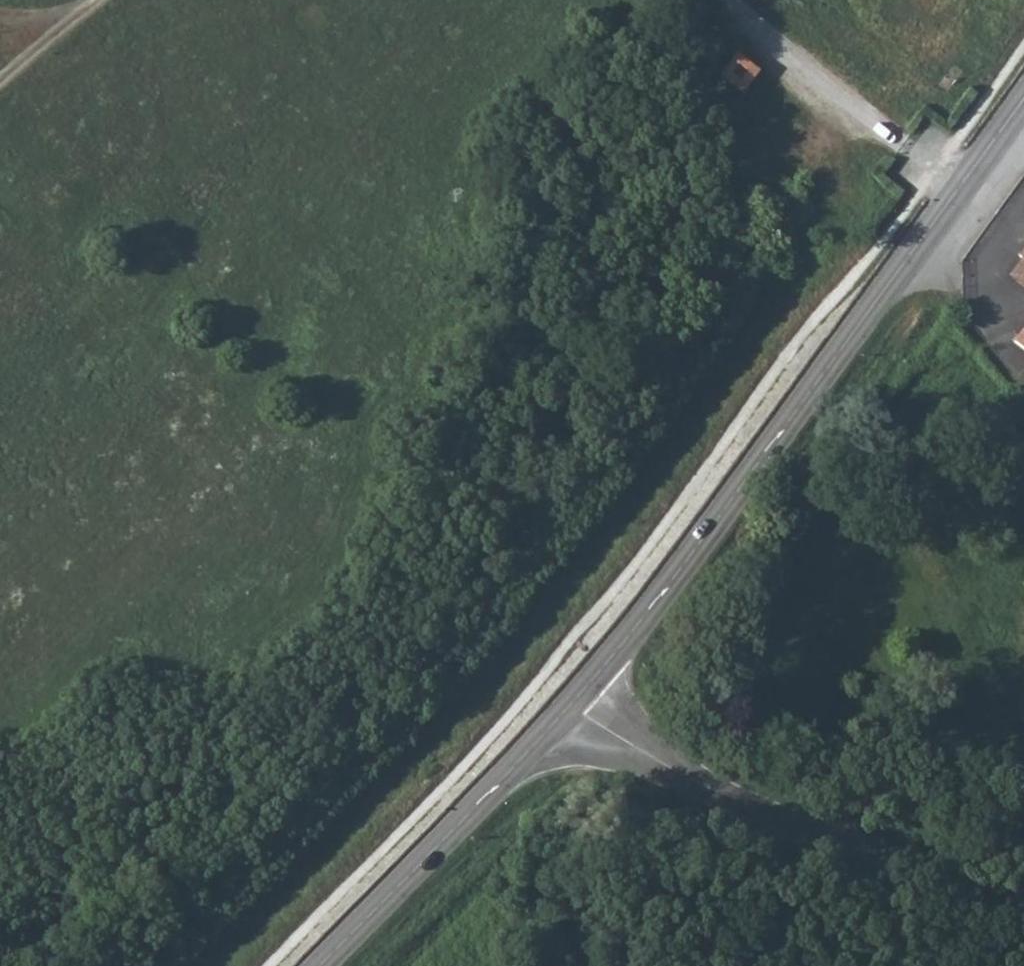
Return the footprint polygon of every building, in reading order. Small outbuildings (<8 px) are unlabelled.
[(739,55),(722,75),(742,91),(759,72),(739,55)] [(1009,277),(1023,288),(1023,250),(1018,257),(1022,260),(1009,277)] [(1023,331),(1015,342),(1023,349),(1023,331)]
